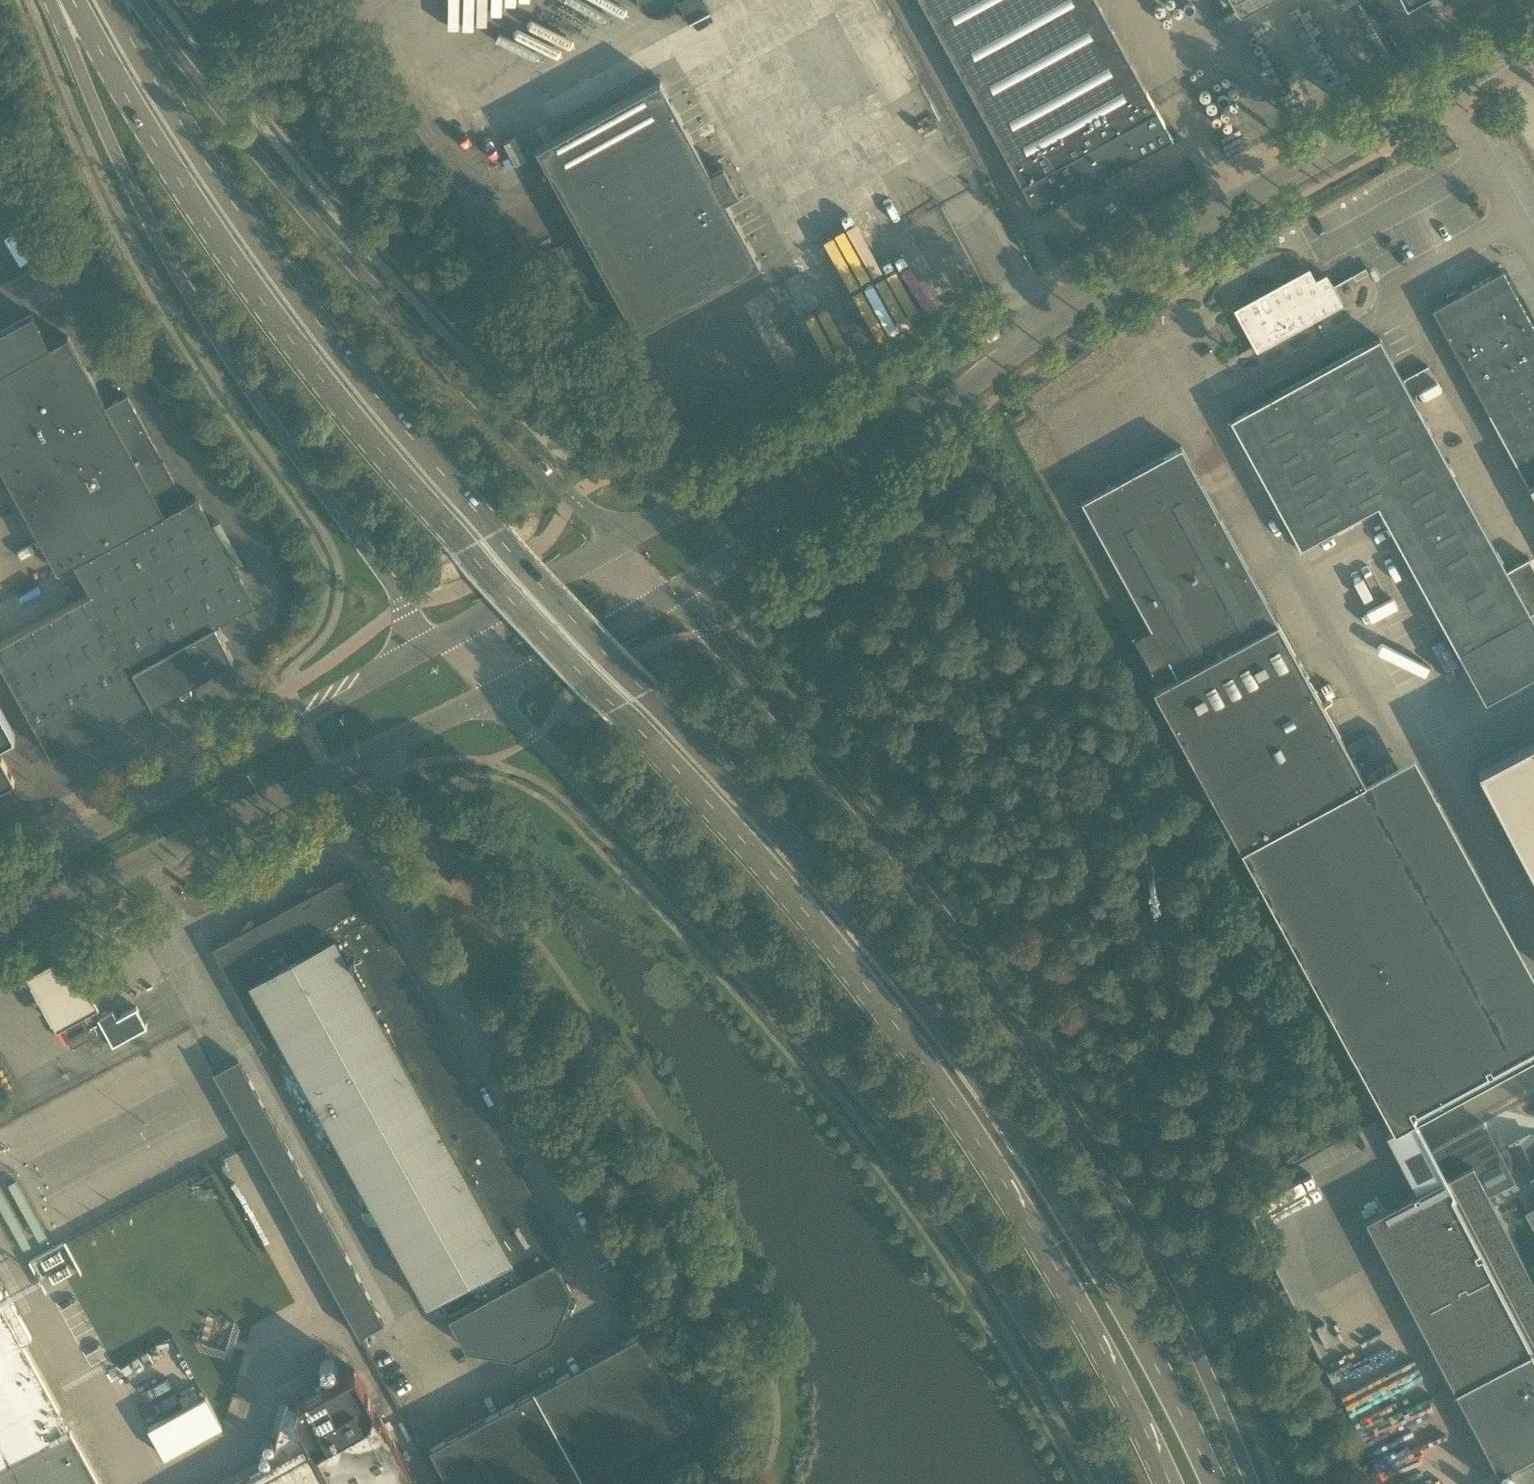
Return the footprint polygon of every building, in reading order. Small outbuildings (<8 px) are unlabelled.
[(1105,174),(1172,137),(1156,108),(1156,109),(1154,106),(1096,0),(921,0),(1021,183),(1020,183),(1036,212),(1086,185),(1089,188),(1095,190),(1100,189),(1104,185),(1106,180),(1105,174)] [(1242,10),(1259,0),(1236,0),(1242,10)] [(660,80),(536,148),(636,331),(760,263),(725,199),(738,192),(722,164),(709,171),(660,80)] [(1365,267),(1353,273),(1356,279),(1368,273),(1365,267)] [(1342,303),(1333,287),(1333,286),(1326,273),(1315,279),(1309,268),(1234,309),(1257,350),(1342,303)] [(1432,308),(1528,485),(1533,482),(1533,328),(1502,270),(1459,293),(1456,289),(1455,290),(1455,292),(1448,296),(1450,298),(1432,308)] [(181,692),(185,695),(189,694),(192,691),(192,687),(189,683),(234,659),(215,624),(254,603),(235,568),(243,564),(220,522),(212,526),(196,496),(186,501),(127,394),(106,406),(67,336),(49,346),(32,314),(0,332),(0,467),(57,571),(74,562),(90,593),(0,643),(0,663),(51,755),(150,700),(152,704),(179,689),(181,692)] [(1300,546),(1378,504),(1458,651),(1533,610),(1533,568),(1529,558),(1507,570),(1379,337),(1230,418),(1300,546)] [(552,399),(560,408),(571,398),(562,389),(552,399)] [(1394,1131),(1533,1054),(1533,976),(1413,755),(1365,781),(1180,445),(1081,500),(1151,627),(1133,636),(1150,667),(1161,661),(1171,678),(1152,689),(1240,848),(1394,1131)] [(15,734),(0,706),(0,742),(15,734)] [(14,780),(0,754),(0,788),(14,780)] [(1116,857),(1118,873),(1156,870),(1154,853),(1116,857)] [(308,1089),(436,1019),(354,869),(325,885),(309,885),(309,890),(311,893),(254,924),(253,921),(249,919),(240,932),(211,948),(264,1044),(279,1036),(308,1089)] [(34,978),(58,1022),(102,998),(79,955),(34,978)] [(72,1047),(105,1029),(113,1044),(147,1025),(136,1007),(153,998),(141,976),(102,998),(58,1022),(72,1047)] [(439,1018),(436,1019),(308,1089),(352,1169),(480,1099),(443,1032),(444,1018),(439,1018)] [(212,1069),(233,1107),(258,1094),(242,1066),(238,1059),(231,1063),(230,1062),(214,1071),(213,1069),(212,1069)] [(267,1111),(258,1094),(233,1107),(243,1125),(267,1111)] [(486,1183),(517,1166),(495,1126),(495,1111),(490,1111),(488,1113),(480,1099),(352,1169),(396,1250),(465,1212),(453,1190),(481,1175),(486,1183)] [(277,1129),(267,1111),(243,1125),(252,1143),(277,1129)] [(296,1164),(277,1129),(252,1143),(272,1177),(296,1164)] [(1531,1134),(1508,1145),(1519,1166),(1524,1163),(1533,1183),(1533,1140),(1531,1134)] [(1497,1150),(1472,1163),(1489,1194),(1514,1181),(1507,1169),(1497,1150)] [(1532,1277),(1489,1194),(1472,1163),(1365,1219),(1498,1472),(1508,1466),(1518,1483),(1533,1483),(1533,1275),(1532,1277)] [(316,1199),(296,1164),(272,1177),(291,1212),(316,1199)] [(503,1243),(546,1219),(524,1179),(525,1165),(520,1165),(517,1166),(486,1183),(481,1175),(453,1190),(465,1212),(396,1250),(426,1303),(467,1281),(511,1257),(503,1243)] [(335,1234),(316,1199),(291,1212),(310,1247),(335,1234)] [(511,1257),(467,1281),(477,1300),(501,1287),(522,1276),(519,1271),(562,1247),(561,1246),(554,1233),(554,1218),(549,1218),(546,1219),(503,1243),(511,1257)] [(310,1247),(330,1282),(354,1269),(335,1234),(310,1247)] [(501,1287),(533,1347),(552,1337),(571,1290),(553,1259),(522,1276),(501,1287)] [(364,1286),(354,1269),(330,1282),(339,1300),(364,1286)] [(374,1304),(364,1286),(339,1300),(349,1317),(374,1304)] [(501,1287),(477,1300),(448,1316),(466,1348),(515,1358),(533,1347),(501,1287)] [(70,1432),(71,1431),(70,1429),(69,1430),(21,1343),(31,1337),(6,1290),(0,1294),(0,1483),(98,1483),(70,1432)] [(383,1321),(374,1304),(349,1317),(360,1338),(361,1338),(360,1335),(384,1322),(383,1321)] [(640,1333),(604,1352),(653,1440),(688,1420),(640,1333)] [(604,1352),(569,1371),(617,1459),(653,1440),(604,1352)] [(380,1416),(371,1414),(374,1404),(354,1369),(299,1400),(296,1409),(286,1406),(270,1463),(232,1483),(417,1483),(380,1416)] [(535,1390),(533,1388),(584,1480),(583,1478),(617,1459),(569,1371),(535,1390)] [(540,1483),(572,1483),(582,1478),(583,1481),(584,1480),(533,1388),(534,1391),(499,1409),(540,1483)] [(205,1395),(143,1425),(159,1458),(221,1428),(205,1395)] [(499,1409),(464,1429),(495,1483),(540,1483),(499,1409)] [(464,1429),(429,1448),(449,1483),(495,1483),(464,1429)]
